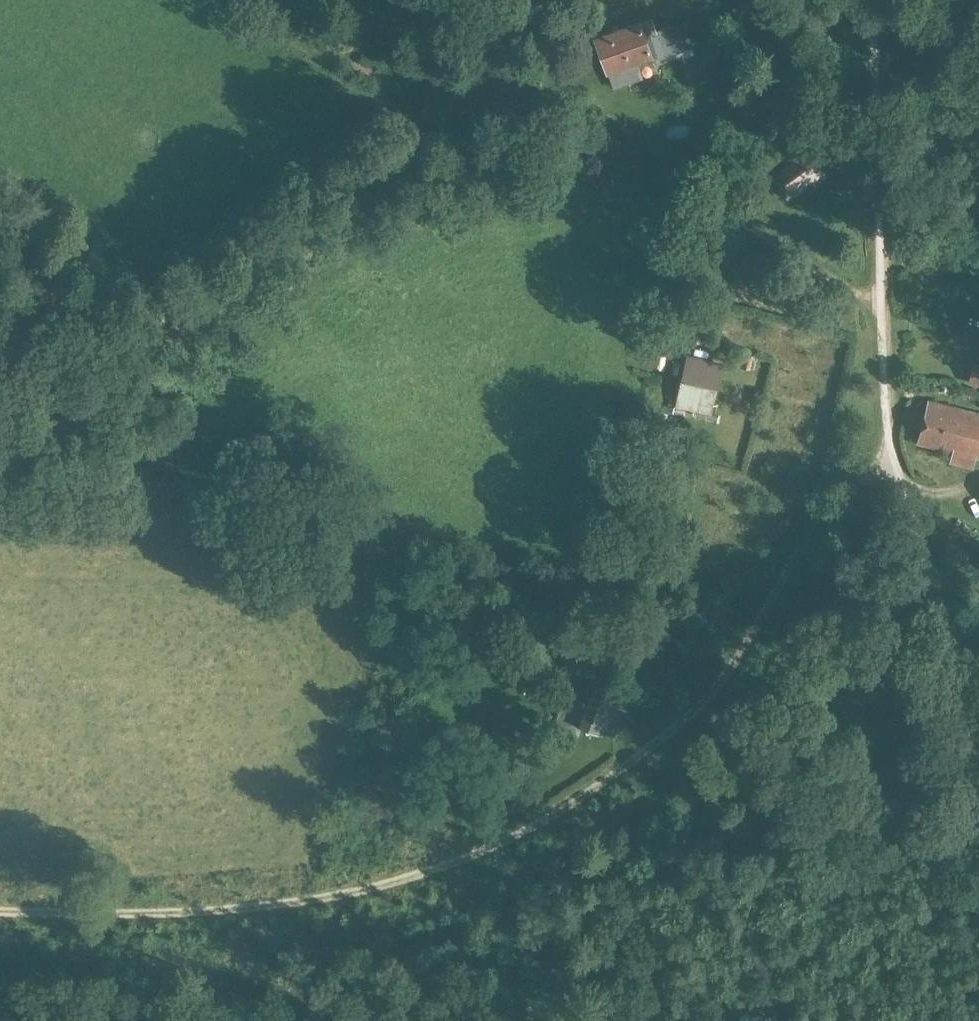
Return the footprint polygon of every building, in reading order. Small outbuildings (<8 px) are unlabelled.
[(651,16),(641,21),(653,55),(649,56),(651,61),(681,50),(690,85),(707,81),(703,63),(721,58),(715,36),(697,41),(697,39),(691,40),(684,20),(656,30),(651,16)] [(653,55),(641,21),(596,36),(606,71),(607,71),(637,61),(649,56),(653,55)] [(637,61),(607,71),(613,89),(642,78),(637,61)] [(806,147),(771,174),(790,198),(824,172),(806,147)] [(754,356),(745,353),(742,367),(750,370),(754,356)] [(686,356),(676,403),(711,411),(721,365),(686,356)] [(967,382),(978,385),(978,366),(972,364),(970,371),(967,382)] [(918,442),(951,450),(948,461),(971,467),(974,456),(978,457),(978,412),(928,399),(918,442)] [(568,695),(555,726),(578,735),(582,724),(603,731),(603,732),(615,736),(624,713),(631,716),(637,700),(618,693),(618,692),(591,681),(583,701),(568,695)]
